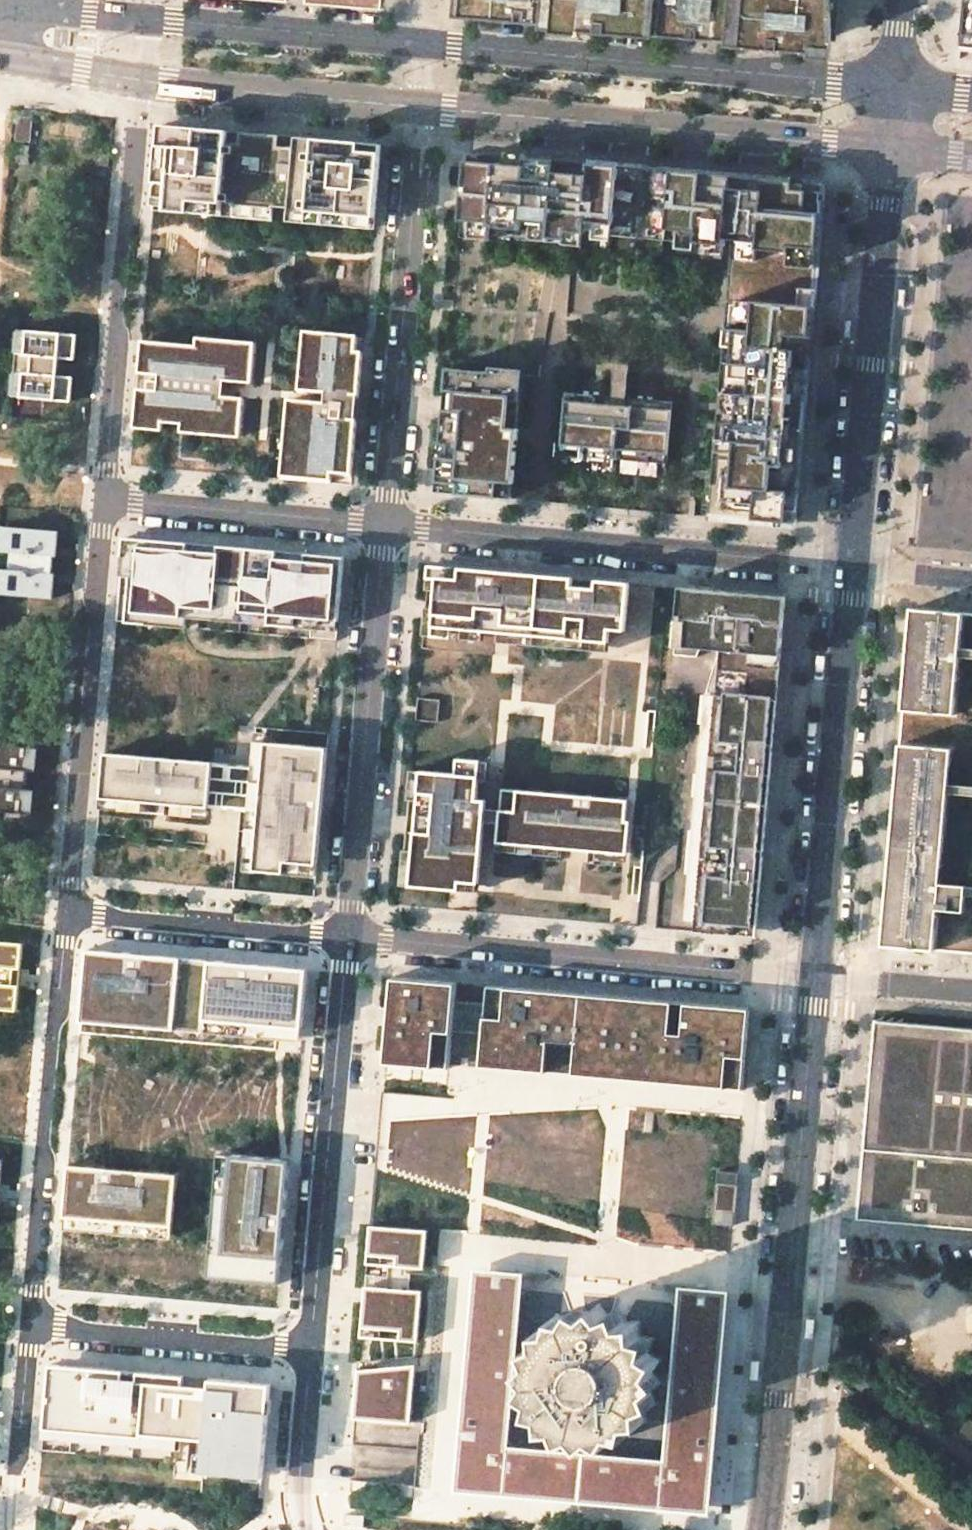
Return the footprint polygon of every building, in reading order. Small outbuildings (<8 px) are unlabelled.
[(458,1),(837,35),(840,0),(458,0),(458,1)] [(971,48),(971,0),(965,0),(961,47),(971,48)] [(376,223),(383,145),(160,126),(155,183),(171,184),(169,210),(316,222),(316,218),(328,219),(328,223),(333,224),(333,219),(353,221),(353,226),(357,226),(357,222),(376,223)] [(577,224),(639,229),(644,168),(468,152),(461,240),(567,249),(568,234),(576,234),(577,224)] [(825,185),(644,168),(639,229),(687,232),(686,243),(725,246),(725,240),(734,240),(709,517),(795,524),(796,515),(800,473),(802,443),(805,408),(809,369),(817,271),(822,218),(825,185)] [(153,208),(169,210),(171,184),(155,183),(153,208)] [(575,249),(576,234),(568,234),(567,249),(575,249)] [(906,290),(899,290),(898,306),(906,307),(906,290)] [(853,321),(845,321),(844,337),(852,337),(853,321)] [(337,472),(352,474),(357,418),(340,417),(342,392),(360,394),(364,352),(356,352),(358,333),(299,328),(290,431),(301,432),(297,480),(336,484),(337,472)] [(20,398),(71,403),(73,378),(57,376),(58,359),(75,361),(77,335),(26,330),(24,354),(15,353),(14,373),(22,374),(20,398)] [(18,330),(15,353),(24,354),(26,330),(18,330)] [(356,352),(364,352),(365,334),(358,333),(356,352)] [(208,432),(239,435),(247,341),(198,337),(197,346),(141,341),(135,420),(166,422),(165,429),(183,430),(183,423),(208,425),(208,432)] [(447,369),(437,483),(460,485),(459,495),(496,498),(497,489),(513,490),(519,430),(509,429),(511,404),(521,404),(524,369),(493,367),(493,373),(447,369)] [(611,368),(608,396),(632,399),(635,371),(611,368)] [(11,398),(20,398),(22,374),(14,373),(11,398)] [(667,465),(673,402),(632,399),(608,396),(566,393),(561,447),(589,449),(589,457),(667,465)] [(509,429),(519,430),(521,404),(511,404),(509,429)] [(135,427),(165,429),(166,422),(135,420),(135,427)] [(207,436),(208,432),(208,425),(183,423),(183,430),(182,434),(207,436)] [(301,432),(290,431),(285,479),(297,480),(301,432)] [(556,454),(589,457),(589,449),(561,447),(557,446),(556,454)] [(351,485),(352,474),(337,472),(336,484),(351,485)] [(436,493),(459,495),(460,485),(437,483),(436,493)] [(497,489),(496,498),(512,499),(513,490),(497,489)] [(0,523),(0,596),(53,602),(60,529),(0,523)] [(339,631),(346,557),(124,537),(116,621),(188,628),(189,618),(200,618),(339,631)] [(611,627),(615,581),(430,565),(424,627),(464,630),(465,621),(487,623),(486,632),(498,633),(499,624),(610,633),(611,627)] [(615,581),(611,627),(627,629),(631,583),(615,581)] [(702,589),(680,587),(675,645),(720,649),(695,931),(756,936),(764,853),(775,724),(787,597),(702,589)] [(911,607),(881,948),(971,956),(971,613),(911,607)] [(339,631),(200,618),(199,628),(337,640),(339,631)] [(465,621),(464,630),(486,632),(487,623),(465,621)] [(609,643),(610,633),(499,624),(498,633),(609,643)] [(416,717),(438,719),(440,696),(419,694),(416,717)] [(328,748),(256,741),(254,767),(105,753),(98,835),(205,844),(208,808),(250,811),(245,861),(256,862),(255,870),(316,875),(328,748)] [(0,744),(0,812),(34,814),(39,747),(0,744)] [(479,774),(478,780),(488,781),(490,762),(459,759),(458,772),(479,774)] [(412,768),(401,885),(461,890),(461,881),(479,883),(484,819),(486,807),(486,800),(477,799),(478,780),(479,774),(458,772),(412,768)] [(627,818),(628,800),(504,789),(502,808),(501,821),(499,848),(520,850),(534,851),(562,854),(597,857),(625,859),(629,818),(627,818)] [(486,807),(484,819),(501,821),(502,808),(486,807)] [(519,858),(520,850),(499,848),(498,856),(519,858)] [(562,862),(562,854),(534,851),(534,860),(562,862)] [(624,868),(625,859),(597,857),(596,865),(624,868)] [(478,892),(479,883),(461,881),(461,890),(478,892)] [(0,943),(0,1012),(14,1013),(20,944),(0,943)] [(299,1053),(306,969),(130,953),(131,948),(83,944),(75,1032),(299,1053)] [(741,1085),(748,1008),(487,984),(485,1003),(457,1000),(458,983),(393,977),(386,1055),(451,1061),(454,1030),(482,1033),(479,1062),(741,1085)] [(971,1229),(971,1028),(874,1019),(856,1218),(971,1229)] [(286,1165),(217,1159),(206,1281),(275,1287),(286,1165)] [(713,1219),(735,1221),(739,1164),(717,1163),(713,1219)] [(169,1241),(175,1177),(65,1168),(60,1232),(169,1241)] [(426,1226),(371,1221),(368,1259),(366,1282),(410,1286),(412,1262),(423,1263),(426,1226)] [(509,1446),(524,1273),(474,1269),(455,1492),(705,1513),(709,1513),(729,1291),(678,1287),(663,1459),(509,1446)] [(410,1286),(366,1282),(361,1334),(416,1339),(420,1287),(410,1286)] [(627,1321),(621,1309),(609,1313),(600,1304),(589,1311),(577,1306),(569,1316),(557,1314),(552,1326),(539,1328),(539,1341),(528,1347),(531,1360),(522,1369),(529,1380),(524,1391),(534,1399),(532,1412),(544,1416),(546,1429),(559,1429),(565,1441),(578,1437),(587,1446),(598,1439),(609,1445),(617,1435),(630,1436),(634,1424),(647,1422),(648,1409),(659,1403),(656,1391),(664,1381),(657,1371),(663,1359),(653,1351),(655,1338),(642,1334),(640,1321),(627,1321)] [(276,1383),(51,1361),(42,1458),(267,1479),(276,1383)] [(415,1362),(358,1367),(354,1414),(409,1419),(415,1362)] [(365,1516),(345,1515),(344,1526),(364,1527),(365,1516)]
